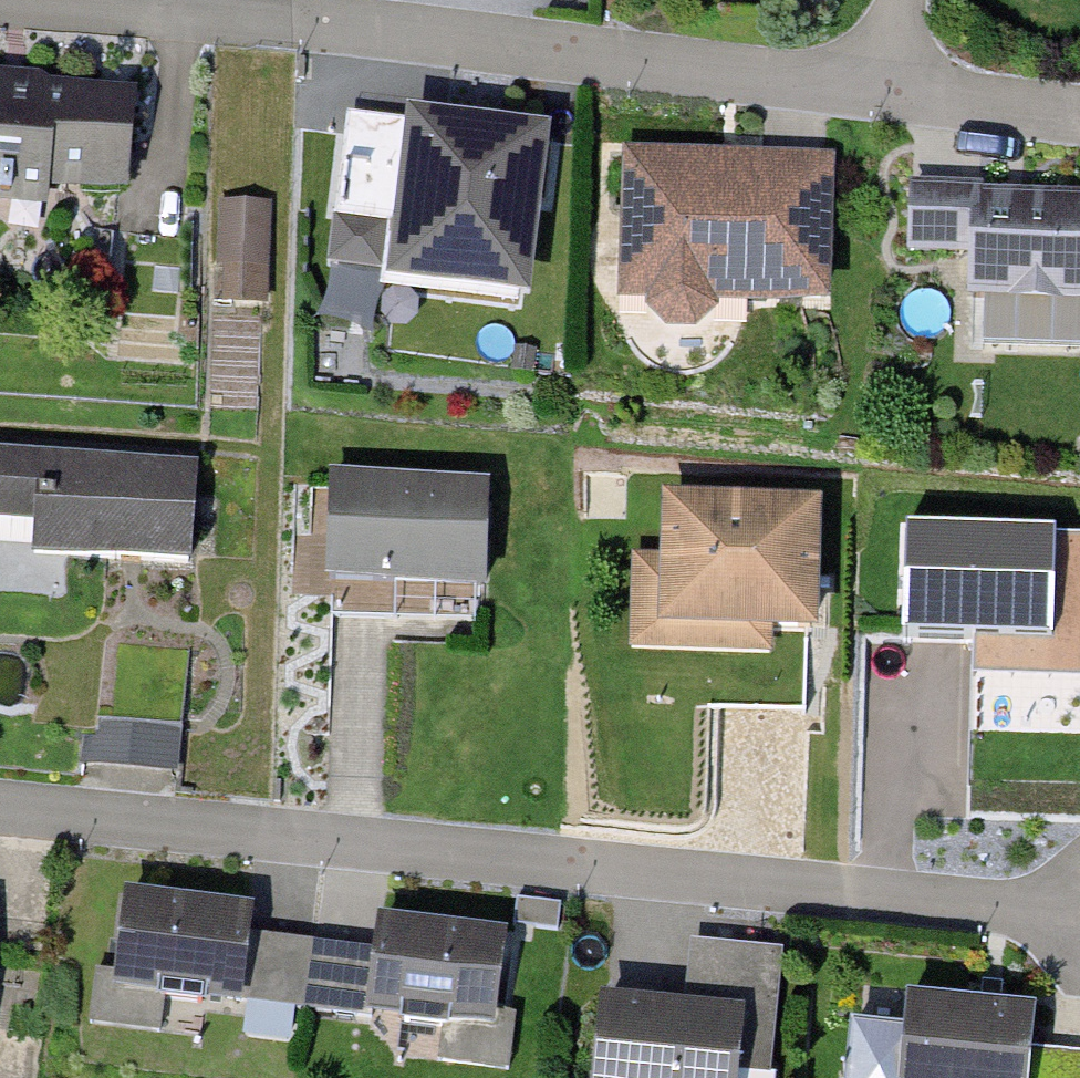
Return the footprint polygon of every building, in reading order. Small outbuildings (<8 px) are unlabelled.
[(140,91),(0,77),(0,202),(51,208),(54,184),(129,192),(140,91)] [(386,269),(385,277),(525,295),(548,127),(407,109),(406,122),(386,269)] [(406,122),(351,115),(331,261),(386,269),(406,122)] [(724,300),(832,302),(840,156),(631,149),(621,296),(647,297),(667,326),(699,329),(724,300)] [(975,179),(914,177),(911,271),(973,272),(975,191),(975,179)] [(975,191),(973,272),(972,305),(988,305),(986,352),(1079,354),(1079,194),(975,191)] [(280,202),(229,201),(227,302),(278,303),(280,202)] [(195,557),(201,455),(0,444),(0,546),(195,557)] [(512,467),(350,461),(343,657),(505,663),(512,467)] [(832,504),(681,498),(675,615),(726,618),(722,705),(823,709),(832,504)] [(906,537),(902,651),(972,653),(971,685),(1079,689),(1079,543),(906,537)] [(95,772),(183,780),(189,720),(100,712),(95,772)] [(254,903),(126,887),(116,967),(113,991),(172,998),(241,1007),(241,1006),(251,928),(254,903)] [(580,901),(524,896),(522,922),(577,928),(580,901)] [(366,1021),(366,1023),(415,1029),(494,1039),(497,1010),(507,932),(379,916),(376,944),(366,1021)] [(376,944),(251,928),(241,1006),(366,1021),(376,944)] [(786,948),(697,939),(693,987),(753,993),(746,1069),(774,1072),(786,948)] [(113,991),(116,967),(104,966),(96,1026),(168,1035),(172,998),(113,991)] [(603,991),(594,1077),(738,1077),(746,1006),(603,991)] [(916,994),(913,1029),(909,1077),(1031,1077),(1034,1049),(1038,1005),(916,994)] [(529,1014),(497,1010),(494,1039),(415,1029),(411,1060),(522,1074),(529,1014)] [(853,1024),(848,1077),(909,1077),(913,1029),(853,1024)] [(1034,1049),(1031,1077),(1079,1077),(1079,1053),(1034,1049)]
